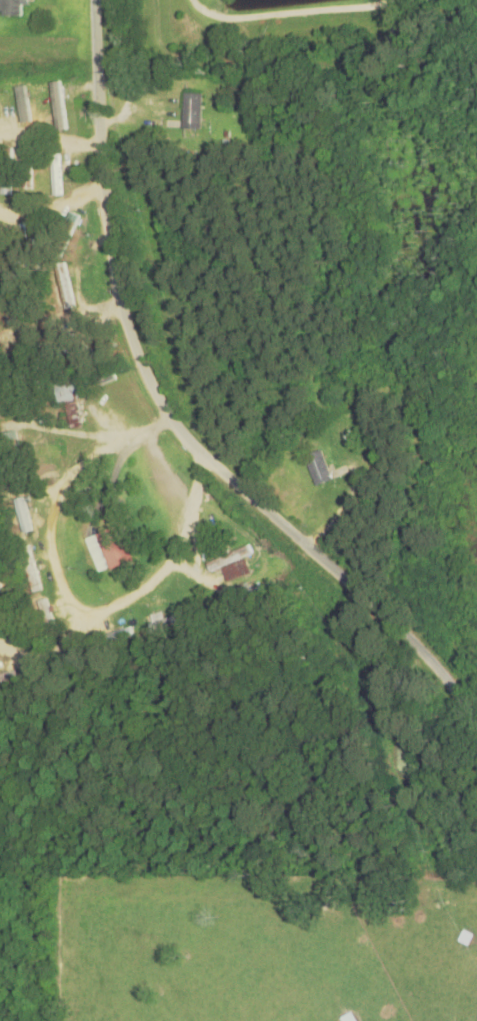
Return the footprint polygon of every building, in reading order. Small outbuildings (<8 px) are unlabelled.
[(19,16),(19,5),(28,6),(28,0),(0,0),(0,16),(19,16)] [(51,93),(48,84),(7,94),(10,103),(51,93)] [(200,95),(182,94),(181,131),(200,131),(200,95)] [(11,196),(11,149),(0,149),(0,176),(0,196),(11,196)] [(60,156),(51,156),(51,197),(60,197),(60,156)] [(32,191),(32,161),(21,161),(21,191),(32,191)] [(57,405),(89,398),(85,377),(52,384),(57,405)] [(332,481),(320,451),(303,458),(315,488),(332,481)] [(23,498),(14,501),(25,536),(34,533),(23,498)] [(98,574),(131,562),(118,527),(85,539),(98,574)] [(252,554),(248,545),(205,565),(210,574),(252,554)] [(18,549),(32,594),(42,591),(28,546),(18,549)]
